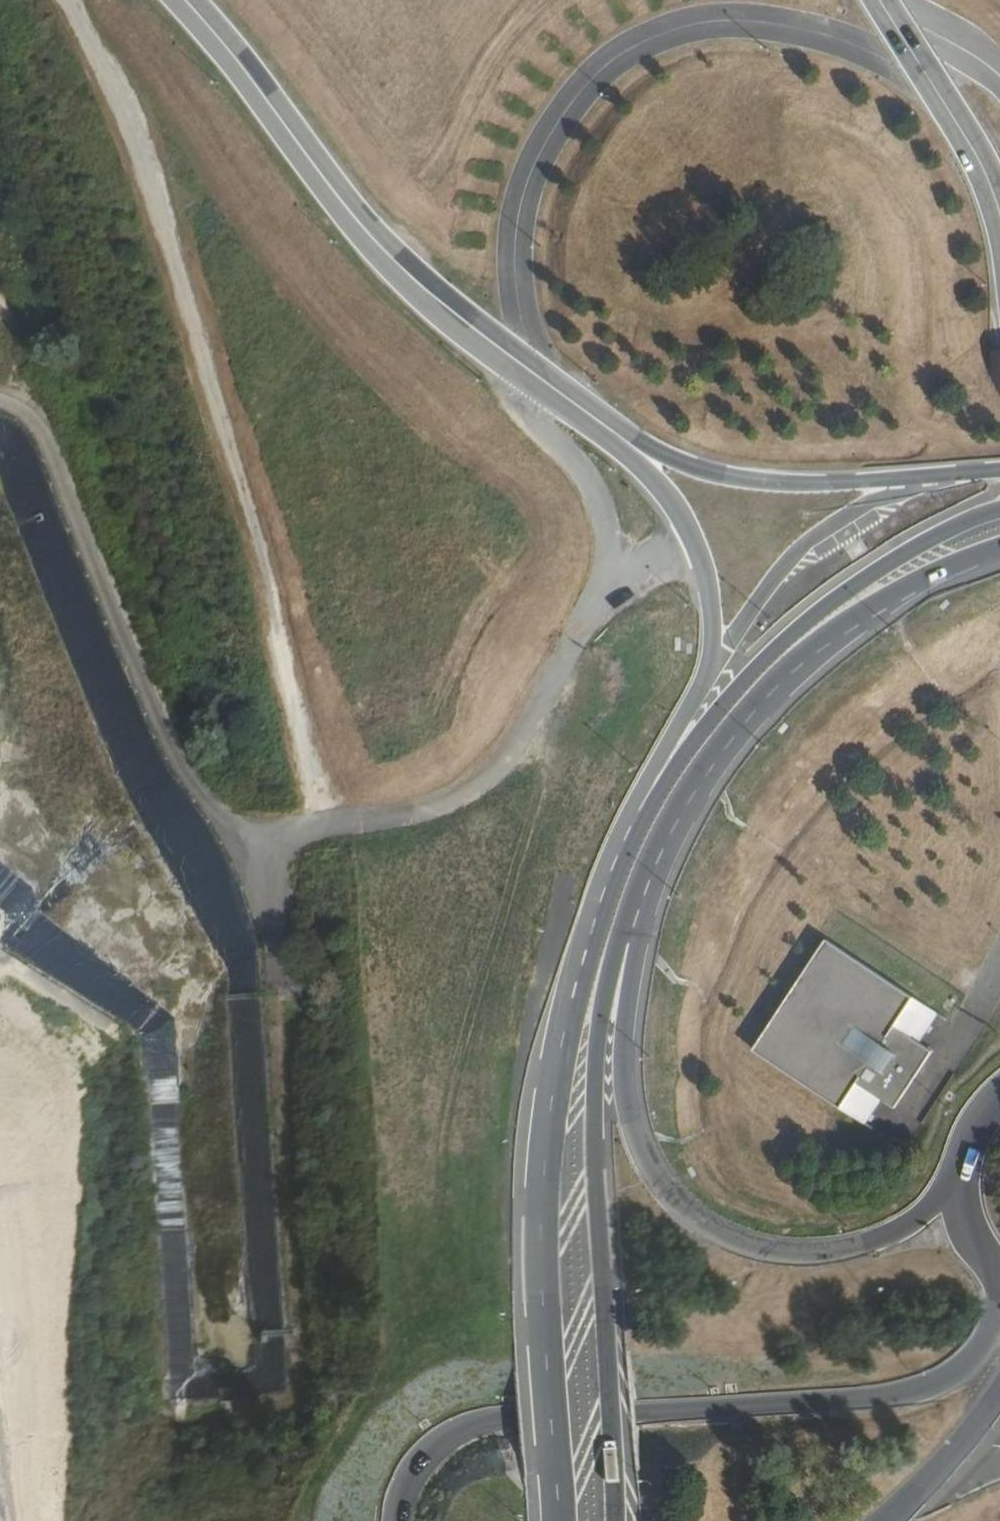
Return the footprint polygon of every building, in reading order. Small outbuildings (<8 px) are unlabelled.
[(936,1047),(923,1038),(938,1014),(827,937),(752,1048),(866,1124),(885,1096),(897,1105),(936,1047)]
